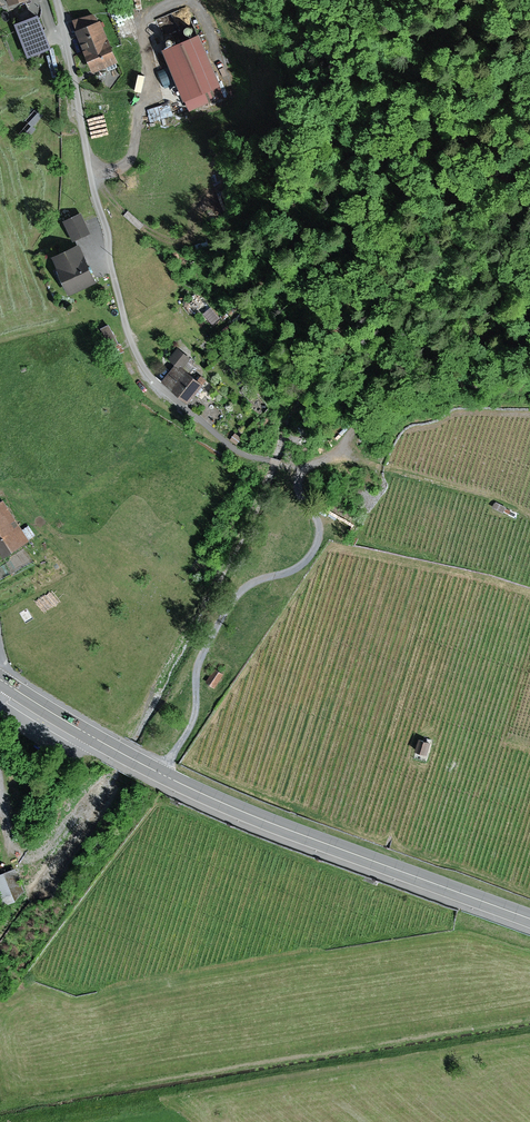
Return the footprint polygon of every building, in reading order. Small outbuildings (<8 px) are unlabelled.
[(40,13),(16,22),(29,57),(53,47),(40,13)] [(86,14),(73,19),(94,70),(119,61),(101,18),(90,23),(86,14)] [(201,31),(163,46),(189,112),(225,98),(220,85),(222,84),(201,31)] [(82,212),(64,220),(73,241),(91,233),(82,212)] [(80,243),(53,255),(71,294),(97,282),(80,243)] [(119,344),(109,324),(100,329),(110,347),(108,348),(113,357),(125,351),(121,343),(119,344)] [(178,347),(169,358),(176,363),(162,380),(189,402),(205,383),(185,367),(192,358),(178,347)] [(4,500),(0,503),(0,549),(5,558),(31,541),(4,500)] [(507,507),(495,501),(493,507),(504,512),(505,511),(510,513),(512,510),(507,507)] [(224,673),(216,668),(206,682),(215,687),(224,673)] [(432,742),(420,738),(416,751),(429,754),(432,742)] [(0,874),(0,899),(3,906),(16,901),(25,892),(16,867),(0,874)]
